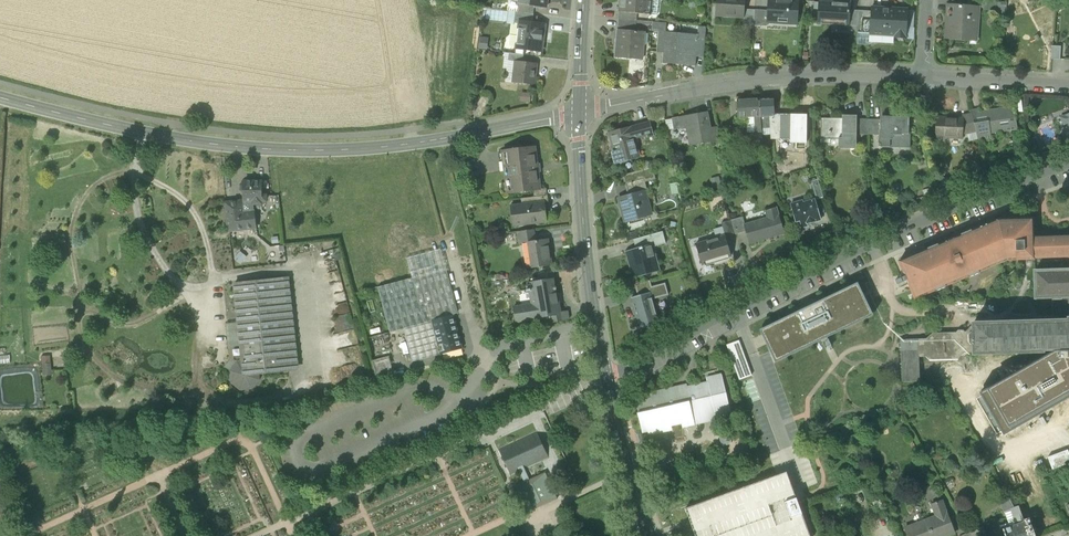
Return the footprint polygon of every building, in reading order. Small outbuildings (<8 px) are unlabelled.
[(518,0),(509,0),(508,11),(517,12),(518,4),(518,0)] [(650,0),(621,0),(619,12),(620,12),(637,14),(648,15),(650,1),(650,0)] [(744,17),(745,10),(745,0),(717,0),(716,5),(721,5),(720,16),(743,17),(744,17)] [(798,22),(799,0),(768,0),(768,11),(767,20),(798,22)] [(979,8),(979,6),(979,1),(970,0),(952,0),(952,4),(951,5),(975,7),(975,8),(979,8)] [(657,16),(658,2),(650,1),(648,15),(657,16)] [(818,24),(819,24),(820,21),(850,23),(850,10),(851,3),(844,2),(833,2),(833,3),(821,2),(821,1),(820,1),(818,24)] [(517,12),(520,12),(533,14),(535,6),(518,4),(517,12)] [(951,5),(952,4),(946,4),(944,39),(978,42),(981,6),(979,6),(979,8),(975,8),(974,26),(972,26),(971,38),(946,36),(949,5),(951,5)] [(946,36),(971,38),(972,26),(974,26),(975,8),(975,7),(951,5),(949,5),(946,36)] [(894,38),(906,39),(908,11),(872,8),(872,11),(871,33),(895,35),(894,38)] [(743,25),(754,26),(755,10),(745,10),(744,17),(743,17),(743,25)] [(768,11),(755,10),(754,26),(767,27),(767,20),(768,11)] [(850,26),(858,26),(859,11),(850,10),(850,23),(850,26)] [(872,11),(859,11),(858,26),(858,33),(870,34),(871,34),(871,33),(872,11)] [(532,24),(533,14),(520,12),(519,22),(522,23),(522,22),(532,24)] [(620,12),(619,19),(636,21),(637,14),(620,12)] [(635,32),(636,21),(619,19),(618,30),(635,32)] [(849,32),(850,26),(850,23),(820,21),(819,24),(840,25),(840,31),(849,32)] [(524,49),(542,51),(545,25),(532,24),(522,22),(522,23),(520,38),(525,39),(524,49)] [(667,23),(660,23),(659,32),(658,32),(658,35),(665,36),(666,32),(667,23)] [(615,57),(635,59),(636,44),(644,45),(645,33),(635,32),(618,30),(615,57)] [(663,63),(677,65),(680,34),(666,32),(665,36),(664,50),(663,63)] [(698,35),(680,34),(677,65),(696,66),(697,54),(698,40),(698,35)] [(657,50),(664,50),(665,36),(658,35),(657,50)] [(479,37),(477,48),(486,49),(488,38),(479,37)] [(1043,37),(1042,57),(1051,57),(1052,37),(1043,37)] [(697,54),(704,55),(705,40),(698,40),(697,54)] [(643,60),(644,45),(636,44),(635,59),(643,60)] [(1061,47),(1052,46),(1051,59),(1060,60),(1061,47)] [(506,82),(513,83),(516,62),(509,61),(509,54),(505,53),(503,69),(507,69),(506,82)] [(516,61),(523,62),(524,56),(509,54),(509,61),(516,62),(516,61)] [(513,83),(534,86),(537,64),(523,62),(516,61),(516,62),(513,83)] [(520,93),(520,101),(529,101),(529,93),(520,93)] [(760,99),(761,117),(770,116),(774,116),(774,115),(773,98),(760,99)] [(738,118),(746,117),(755,117),(761,117),(760,99),(737,100),(738,118)] [(648,112),(650,123),(665,119),(662,108),(648,112)] [(976,131),(979,139),(991,137),(990,131),(1017,127),(1014,108),(979,113),(979,110),(971,111),(972,113),(976,131)] [(707,112),(679,117),(681,129),(688,127),(689,127),(690,136),(689,136),(691,146),(704,144),(703,140),(711,139),(712,139),(710,128),(707,112)] [(963,120),(963,135),(976,131),(972,113),(963,115),(963,119),(963,120)] [(771,140),(781,140),(782,115),(774,115),(774,116),(770,116),(770,128),(771,140)] [(781,140),(791,140),(791,115),(782,115),(781,140)] [(807,115),(791,115),(791,140),(796,140),(796,143),(806,143),(807,115)] [(770,128),(770,116),(761,117),(761,129),(770,128)] [(839,140),(856,140),(856,135),(856,119),(856,116),(843,116),(843,119),(821,119),(821,139),(839,140)] [(674,130),(681,129),(679,117),(672,118),(672,119),(674,129),(674,130)] [(750,133),(756,133),(755,117),(746,117),(747,133),(750,133)] [(879,148),(910,148),(910,134),(909,134),(909,117),(901,117),(901,120),(880,120),(880,135),(880,143),(879,143),(879,148)] [(935,137),(963,138),(963,135),(963,120),(950,120),(951,118),(936,117),(935,137)] [(665,120),(667,131),(674,129),(672,119),(665,120)] [(856,135),(868,135),(869,119),(856,119),(856,135)] [(880,120),(869,119),(868,135),(880,135),(880,120)] [(654,136),(650,123),(640,126),(642,136),(647,135),(647,137),(654,136)] [(610,133),(618,164),(639,158),(634,138),(642,136),(640,126),(631,128),(631,127),(610,133)] [(711,139),(711,142),(720,141),(717,127),(710,128),(712,139),(711,139)] [(750,146),(762,146),(762,133),(756,133),(750,133),(750,146)] [(1028,139),(1033,151),(1041,148),(1037,136),(1028,139)] [(856,140),(839,140),(838,149),(856,149),(856,140)] [(507,193),(507,194),(533,190),(540,190),(540,189),(535,147),(502,151),(502,152),(503,152),(508,193),(507,193)] [(644,179),(645,182),(656,179),(652,167),(638,171),(641,180),(644,179)] [(625,185),(627,184),(641,180),(638,171),(623,176),(625,185)] [(644,179),(641,180),(627,184),(630,195),(647,189),(645,182),(644,179)] [(244,192),(244,201),(262,201),(267,201),(267,196),(262,196),(262,182),(244,182),(244,183),(243,183),(241,185),(241,190),(243,192),(244,192)] [(812,184),(816,197),(823,195),(819,182),(812,184)] [(533,190),(534,197),(548,195),(547,188),(540,189),(540,190),(533,190)] [(625,221),(626,222),(651,215),(646,194),(648,194),(647,189),(630,195),(619,198),(623,211),(622,211),(625,221)] [(548,202),(548,195),(534,197),(521,198),(522,205),(545,202),(545,203),(548,202)] [(799,217),(802,226),(821,220),(815,200),(803,203),(803,201),(791,204),(795,218),(799,217)] [(228,222),(238,221),(243,220),(242,202),(242,201),(226,203),(228,222)] [(262,205),(262,201),(244,201),(244,202),(242,202),(243,220),(238,221),(239,230),(256,228),(254,212),(253,205),(262,205)] [(518,215),(519,224),(529,223),(529,224),(547,222),(546,213),(544,214),(543,204),(545,203),(545,202),(522,205),(514,206),(515,215),(518,215)] [(513,225),(519,224),(518,215),(515,215),(514,206),(511,206),(513,225)] [(746,231),(749,244),(777,236),(776,234),(784,232),(777,207),(765,211),(767,218),(745,225),(744,225),(746,231)] [(743,217),(731,220),(735,234),(735,235),(746,231),(744,225),(745,225),(743,217)] [(1033,237),(1033,218),(998,220),(972,231),(972,229),(960,234),(960,236),(939,245),(938,243),(926,249),(927,250),(899,261),(915,299),(934,291),(935,292),(947,287),(946,286),(968,277),(968,278),(980,273),(980,272),(1007,260),(1034,259),(1034,258),(1068,257),(1068,236),(1033,237)] [(726,237),(735,234),(731,220),(721,223),(725,236),(726,237)] [(238,221),(228,222),(229,231),(239,230),(238,221)] [(517,232),(519,244),(523,244),(528,243),(528,242),(536,241),(535,230),(517,232)] [(663,232),(650,235),(653,245),(653,247),(666,244),(663,232)] [(642,248),(653,245),(650,235),(637,239),(640,248),(642,247),(642,248)] [(696,245),(702,265),(731,256),(726,237),(725,236),(696,245)] [(525,259),(527,269),(553,265),(549,239),(536,241),(528,242),(528,243),(530,258),(525,259)] [(626,252),(633,278),(644,275),(642,269),(658,265),(653,247),(653,245),(642,248),(642,247),(640,248),(626,252)] [(412,278),(413,278),(446,269),(441,250),(407,259),(412,278)] [(642,269),(644,275),(660,271),(658,265),(642,269)] [(458,313),(446,269),(413,278),(414,284),(420,283),(419,282),(446,274),(457,314),(458,313)] [(1062,297),(1068,297),(1068,270),(1035,271),(1035,298),(1062,297)] [(539,274),(540,281),(552,279),(552,280),(556,279),(554,272),(539,274)] [(446,274),(419,282),(420,283),(414,284),(425,323),(432,321),(453,315),(457,314),(446,274)] [(278,279),(288,371),(299,370),(289,278),(278,279)] [(390,333),(404,329),(425,323),(414,284),(413,278),(412,278),(378,287),(390,333)] [(239,322),(243,361),(245,376),(260,375),(288,371),(278,279),(235,284),(239,322)] [(514,308),(516,322),(540,318),(550,316),(561,314),(561,312),(558,294),(555,295),(552,280),(552,279),(540,281),(528,283),(530,289),(526,290),(527,293),(531,293),(531,298),(537,298),(538,304),(532,305),(514,308)] [(635,285),(638,296),(650,292),(651,293),(653,292),(652,287),(650,281),(635,285)] [(653,292),(651,293),(652,300),(669,295),(665,283),(652,287),(653,292)] [(820,301),(760,330),(776,363),(873,315),(858,283),(820,301)] [(659,323),(652,300),(651,293),(650,292),(638,296),(632,298),(633,302),(637,317),(640,328),(659,323)] [(1053,319),(1068,319),(1068,297),(1062,297),(1062,300),(1052,300),(1053,319)] [(550,316),(551,323),(569,319),(568,311),(561,312),(561,314),(550,316)] [(441,354),(462,349),(453,315),(432,321),(441,354)] [(432,321),(425,323),(404,329),(413,362),(441,354),(432,321)] [(973,327),(974,353),(974,354),(1052,351),(1068,350),(1068,321),(973,324),(973,327)] [(224,367),(230,371),(237,362),(243,361),(239,322),(226,323),(230,360),(224,367)] [(964,353),(974,353),(973,327),(970,327),(963,335),(958,335),(956,333),(933,333),(926,339),(918,339),(919,357),(927,357),(929,355),(963,354),(964,353)] [(901,340),(902,382),(920,381),(919,357),(918,339),(901,340)] [(731,356),(743,351),(739,341),(727,345),(731,356)] [(1052,351),(979,393),(1003,435),(1068,398),(1068,350),(1052,351)] [(743,351),(731,356),(740,380),(752,375),(743,351)] [(41,355),(42,374),(52,373),(51,354),(41,355)] [(373,361),(378,381),(395,378),(389,356),(373,361)] [(260,380),(260,375),(245,376),(243,361),(237,362),(230,371),(231,383),(241,391),(253,390),(260,380)] [(706,378),(707,383),(708,382),(716,415),(731,411),(722,375),(706,378)] [(716,415),(708,382),(707,383),(677,390),(676,388),(652,394),(652,393),(635,397),(639,413),(638,413),(642,432),(649,431),(649,435),(672,430),(670,426),(683,423),(683,427),(711,421),(709,417),(716,415)] [(847,432),(850,440),(858,437),(855,429),(847,432)] [(498,449),(511,477),(520,472),(525,470),(550,458),(537,430),(498,449)] [(719,435),(724,445),(732,443),(729,433),(719,435)] [(1053,469),(1068,463),(1068,453),(1068,450),(1048,457),(1053,469)] [(520,472),(525,482),(530,480),(525,470),(520,472)] [(685,509),(690,521),(695,535),(810,535),(792,486),(787,472),(685,509)] [(546,473),(530,480),(525,482),(516,486),(528,512),(558,499),(546,473)] [(1003,501),(1007,511),(1011,510),(1010,509),(1014,508),(1009,498),(1003,501)] [(926,520),(932,535),(948,535),(955,533),(947,513),(942,500),(931,504),(936,517),(926,520)] [(1014,520),(1016,525),(1024,522),(1018,507),(1014,508),(1010,509),(1011,510),(1014,520)] [(926,520),(905,529),(908,535),(932,535),(926,520)] [(1024,522),(1016,525),(1011,526),(1005,529),(1003,529),(1005,535),(1032,535),(1027,521),(1024,522)]
